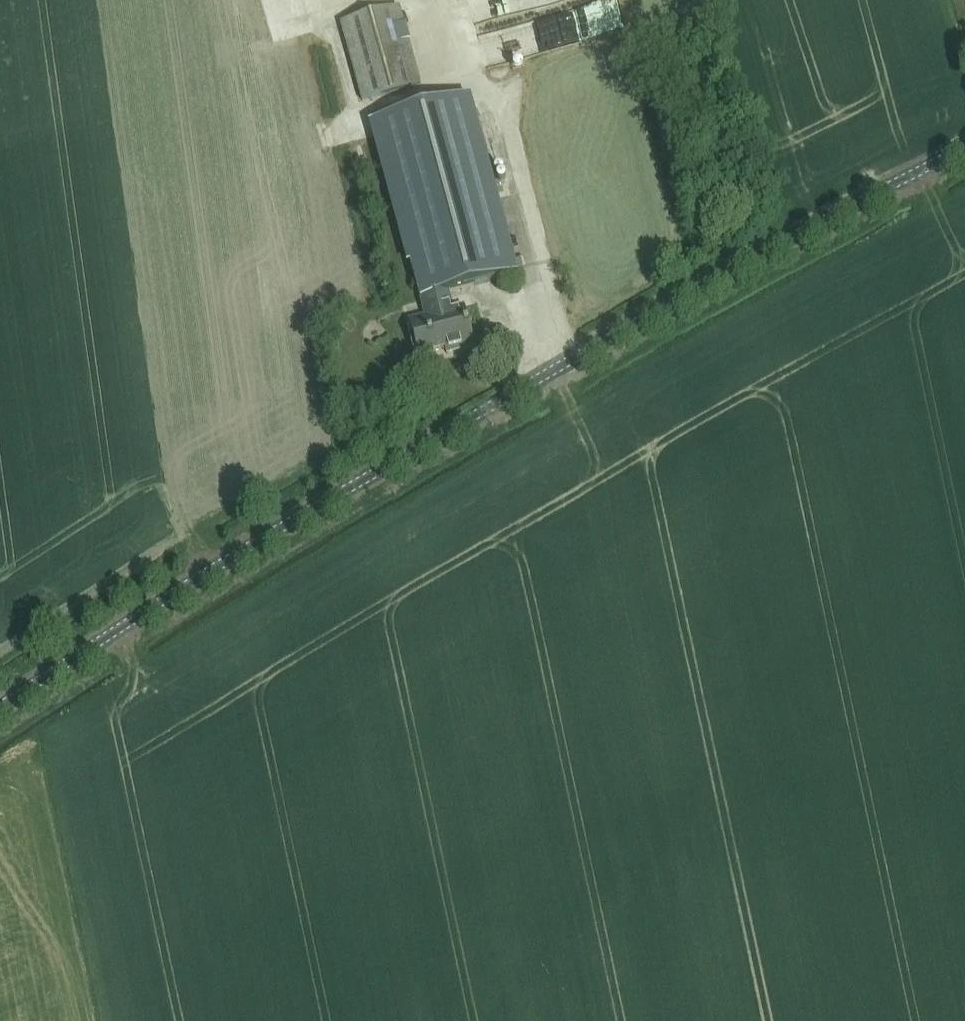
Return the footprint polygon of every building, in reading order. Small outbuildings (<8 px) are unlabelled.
[(576,0),(536,0),(540,12),(576,0)] [(402,9),(341,26),(362,103),(423,87),(402,9)] [(480,64),(504,63),(502,31),(479,32),(480,64)] [(474,99),(377,125),(382,141),(427,315),(409,319),(418,355),(446,348),(447,353),(476,346),(465,305),(453,308),(448,291),(519,272),(479,116),(474,99)]
